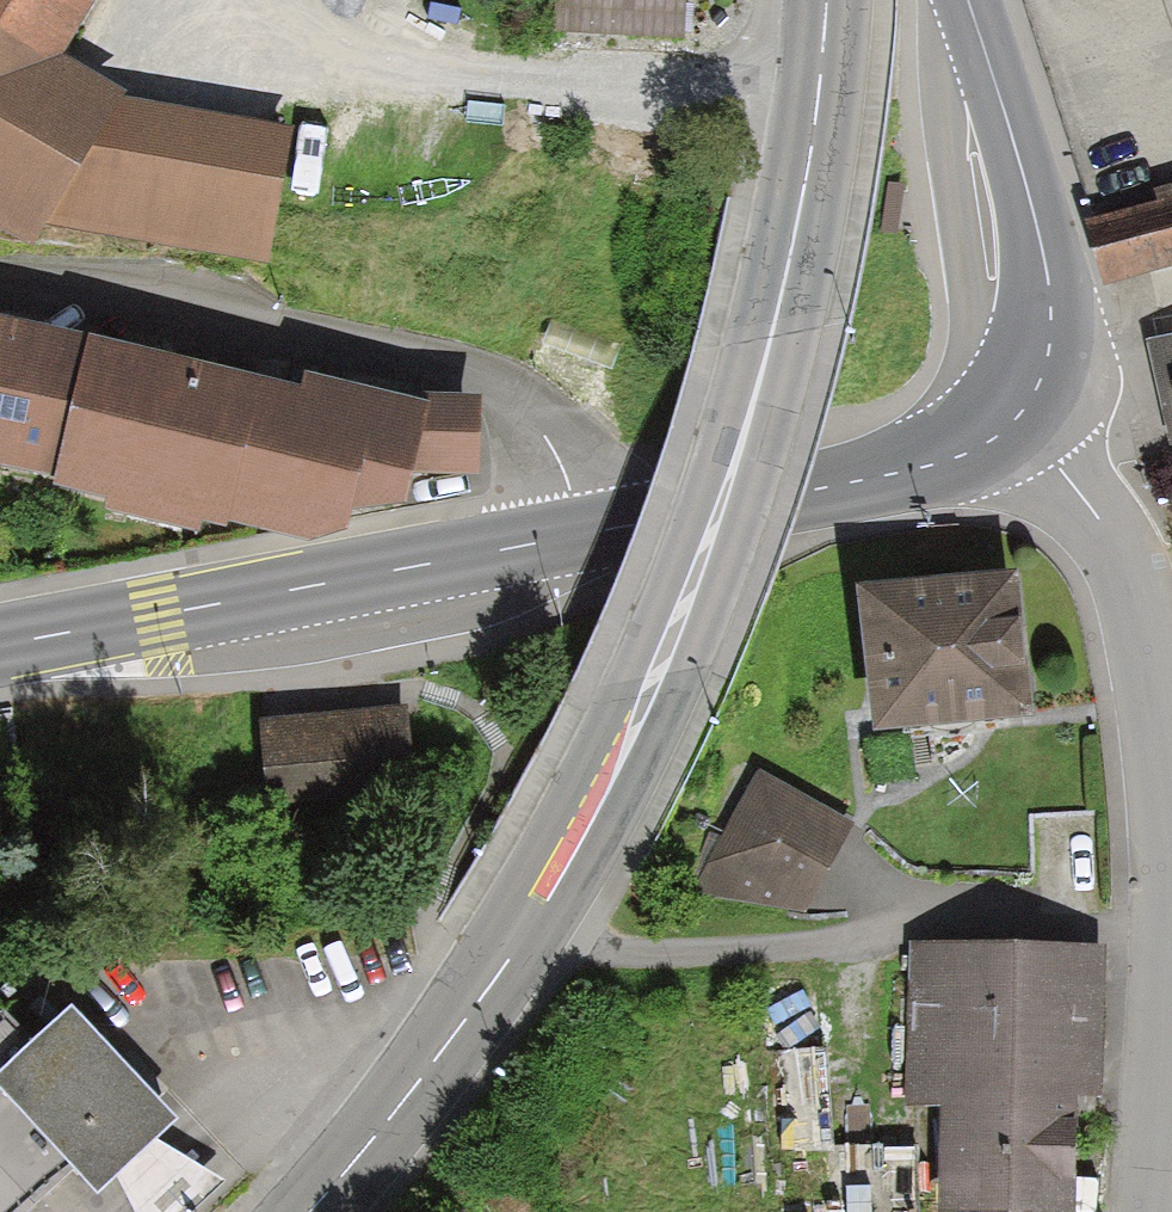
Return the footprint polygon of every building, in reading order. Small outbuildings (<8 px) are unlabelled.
[(34,247),(48,225),(266,262),(291,126),(129,94),(65,53),(96,0),(0,0),(0,227),(34,247)] [(1080,224),(1103,297),(1171,276),(1171,196),(1080,224)] [(0,331),(0,478),(55,489),(52,500),(110,512),(105,526),(198,546),(201,535),(226,541),(230,535),(305,553),(348,540),(354,522),(404,514),(416,482),(477,483),(476,404),(428,404),(426,411),(306,385),(302,399),(0,331)] [(1171,393),(1171,343),(1160,345),(1171,393)] [(867,737),(1029,724),(1018,590),(857,603),(867,737)] [(382,715),(261,729),(269,799),(390,785),(382,715)] [(810,911),(851,827),(763,775),(699,892),(810,911)] [(939,1211),(1069,1211),(1071,1106),(1102,1106),(1104,960),(910,957),(907,1117),(941,1117),(939,1211)] [(152,1121),(50,1008),(10,1043),(0,1031),(0,1211),(6,1211),(52,1171),(71,1193),(152,1121)] [(908,1151),(854,1155),(857,1211),(884,1211),(912,1210),(908,1151)]
